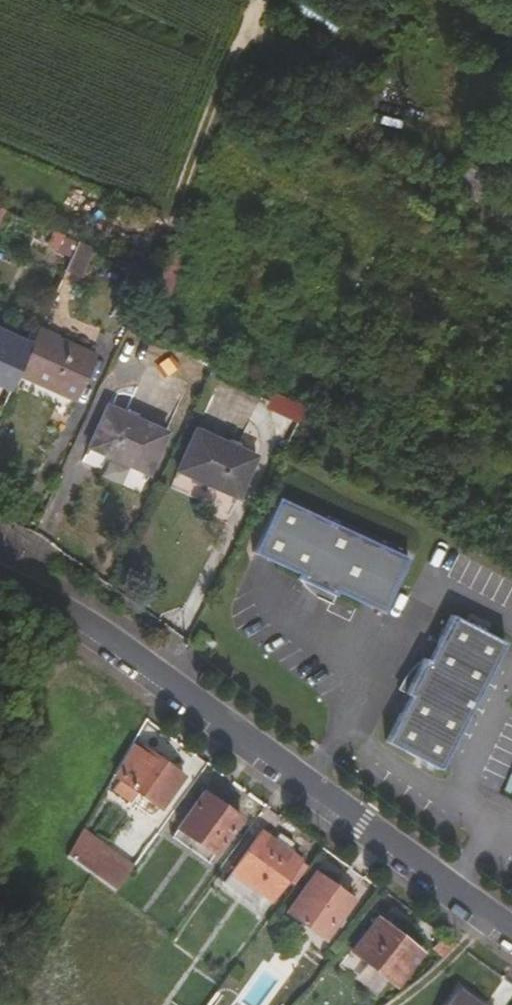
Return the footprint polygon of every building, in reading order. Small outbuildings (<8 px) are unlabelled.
[(80,277),(93,249),(52,231),(46,245),(70,257),(64,270),(80,277)] [(175,276),(184,254),(168,246),(150,289),(169,296),(175,276)] [(99,359),(41,332),(30,352),(19,377),(78,404),(99,359)] [(10,397),(19,377),(30,352),(0,338),(0,393),(10,397)] [(274,390),(267,405),(298,421),(305,406),(274,390)] [(86,455),(145,481),(163,440),(105,414),(86,455)] [(238,502),(256,460),(195,435),(176,477),(238,502)] [(388,547),(276,494),(250,548),(279,562),(276,567),(313,584),(316,579),(362,601),(388,547)] [(443,611),(408,682),(464,704),(497,637),(443,611)] [(196,627),(190,635),(206,646),(211,638),(196,627)] [(408,682),(382,734),(438,758),(464,704),(408,682)] [(139,734),(130,728),(114,756),(119,760),(110,773),(127,786),(134,776),(158,795),(182,761),(141,731),(139,734)] [(438,758),(382,734),(380,739),(435,764),(438,758)] [(175,811),(211,838),(238,802),(201,774),(175,811)] [(204,847),(211,838),(175,811),(168,820),(204,847)] [(292,873),(307,852),(286,837),(272,827),(259,817),(229,859),(267,886),(282,864),(292,873)] [(108,888),(124,866),(94,844),(77,867),(85,873),(108,888)] [(267,886),(229,859),(220,872),(256,900),(267,886)] [(351,888),(314,861),(286,901),(322,929),(351,888)] [(420,942),(376,908),(351,941),(394,975),(420,942)] [(459,980),(442,1004),(492,1004),(459,980)]
